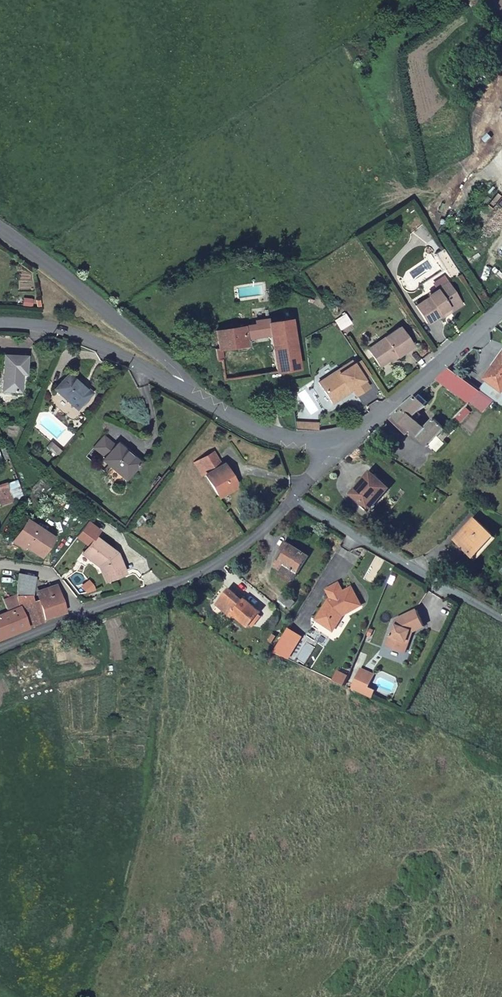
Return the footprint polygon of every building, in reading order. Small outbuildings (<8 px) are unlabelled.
[(433,253),(449,278),(458,273),(441,247),(433,253)] [(425,322),(440,312),(438,311),(457,299),(445,280),(426,293),(427,295),(414,304),(425,322)] [(438,311),(440,312),(441,315),(460,303),(457,299),(438,311)] [(344,312),(334,319),(339,327),(350,320),(344,312)] [(289,316),(268,320),(267,316),(255,319),(255,322),(216,329),(219,348),(245,343),(244,337),(243,334),(249,333),(249,336),(269,333),(276,370),(297,366),(289,316)] [(366,347),(378,364),(395,353),(396,355),(411,345),(397,326),(366,347)] [(482,389),(501,402),(501,354),(486,376),(489,378),(481,388),(482,389)] [(317,380),(331,400),(345,392),(344,390),(350,386),(355,394),(367,386),(362,377),(369,373),(357,355),(317,380)] [(0,360),(0,380),(3,380),(3,396),(21,397),(21,375),(26,376),(26,361),(0,360)] [(449,366),(436,377),(469,400),(481,388),(449,366)] [(70,376),(57,392),(80,412),(93,397),(70,376)] [(428,445),(436,436),(446,425),(435,416),(426,425),(414,414),(425,403),(416,395),(395,413),(428,445)] [(93,452),(105,461),(114,450),(102,440),(93,452)] [(128,484),(140,465),(117,447),(114,450),(105,461),(103,465),(112,472),(106,480),(120,491),(127,483),(128,484)] [(199,480),(213,469),(204,457),(188,469),(197,481),(199,480)] [(199,480),(214,501),(231,489),(215,468),(213,469),(199,480)] [(353,492),(371,507),(389,486),(371,471),(353,492)] [(456,535),(472,550),(492,528),(475,513),(456,535)] [(41,561),(52,540),(25,523),(12,544),(41,561)] [(80,538),(92,547),(86,555),(92,561),(100,567),(106,586),(128,579),(119,556),(98,540),(103,533),(91,524),(80,538)] [(281,570),(293,583),(307,558),(288,547),(281,561),(285,566),(281,570)] [(280,576),(293,583),(281,570),(285,566),(281,561),(278,558),(273,568),(281,573),(280,576)] [(14,576),(14,599),(31,598),(31,596),(32,579),(16,576),(14,576)] [(92,584),(83,587),(85,593),(93,591),(94,590),(92,584)] [(352,588),(344,593),(339,585),(329,591),(334,599),(330,601),(319,620),(335,630),(344,615),(343,614),(345,613),(346,614),(362,605),(352,588)] [(34,604),(39,624),(60,617),(53,591),(51,590),(36,595),(37,597),(38,602),(34,604)] [(242,605),(228,592),(214,608),(229,619),(231,617),(248,630),(260,614),(244,601),(242,605)] [(31,598),(14,599),(17,612),(22,632),(39,627),(39,624),(34,604),(38,602),(37,597),(31,596),(31,598)] [(280,602),(291,611),(296,604),(285,596),(280,602)] [(5,616),(0,617),(0,639),(20,633),(22,632),(17,612),(14,599),(0,604),(5,616)] [(424,626),(416,610),(395,620),(385,646),(405,653),(409,642),(406,640),(410,631),(412,631),(424,626)] [(298,639),(286,632),(271,655),(285,661),(298,639)] [(359,670),(353,683),(367,689),(372,677),(359,670)] [(343,687),(347,678),(337,673),(333,683),(343,687)] [(353,683),(350,690),(370,699),(373,692),(367,689),(353,683)]
